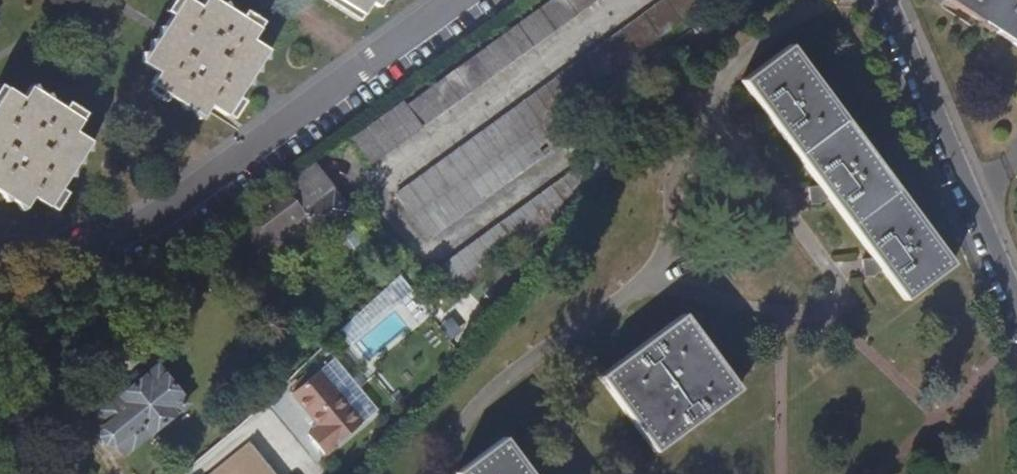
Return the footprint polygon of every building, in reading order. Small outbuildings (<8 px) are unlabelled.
[(257,30),(212,0),(204,0),(198,9),(184,0),(180,0),(160,30),(139,63),(155,74),(147,86),(199,120),(207,107),(223,118),(248,80),(266,53),(250,43),(257,30)] [(312,4),(349,28),(358,15),(367,20),(379,0),(314,0),(312,4)] [(545,118),(633,55),(708,0),(664,0),(557,78),(557,77),(392,197),(407,218),(545,118)] [(474,51),(402,107),(417,128),(594,0),(547,0),(474,51)] [(943,4),(1016,53),(1016,0),(945,0),(943,4)] [(899,299),(947,265),(785,47),(738,81),(899,299)] [(82,122),(30,89),(23,100),(6,90),(0,100),(0,195),(24,211),(32,199),(48,210),(69,177),(90,144),(75,134),(82,122)] [(417,128),(402,107),(400,103),(351,141),(368,164),(417,128)] [(424,241),(560,141),(545,118),(407,218),(424,241)] [(573,171),(570,174),(586,197),(590,193),(608,181),(593,158),(576,170),(573,171)] [(311,168),(281,191),(300,217),(331,193),(311,168)] [(448,294),(586,197),(570,174),(433,273),(448,294)] [(253,253),(300,217),(281,191),(234,228),(253,253)] [(341,219),(347,214),(331,193),(300,217),(311,231),(323,232),(341,219)] [(264,267),(311,231),(300,217),(253,253),(264,267)] [(363,247),(341,219),(323,232),(346,260),(363,247)] [(651,453),(732,394),(680,321),(598,380),(651,453)] [(123,456),(186,406),(156,369),(92,421),(100,430),(101,441),(107,447),(115,447),(123,456)] [(363,432),(322,379),(297,401),(322,434),(312,441),(328,461),(363,432)] [(504,441),(457,473),(528,473),(504,441)]
